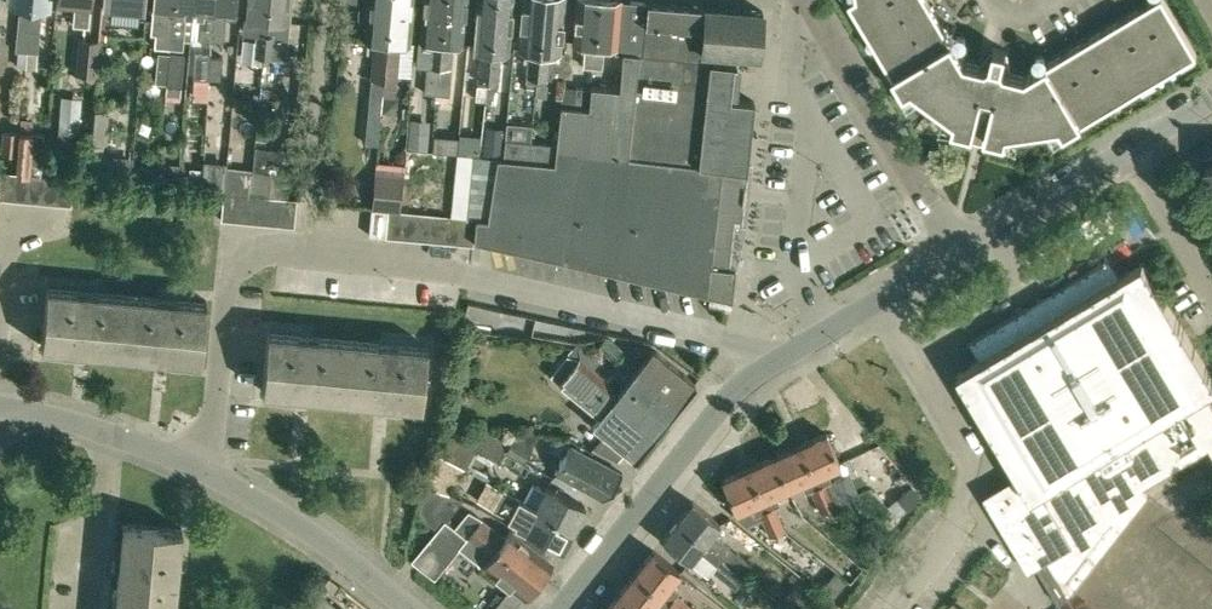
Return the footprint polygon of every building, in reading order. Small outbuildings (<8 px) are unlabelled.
[(12,7),(19,8),(15,51),(27,52),(32,0),(13,0),(12,7)] [(27,52),(38,53),(42,9),(49,10),(50,0),(32,0),(27,52)] [(56,1),(74,3),(72,25),(86,27),(88,4),(91,4),(91,0),(56,0),(56,1)] [(101,6),(143,10),(144,0),(102,0),(101,6)] [(174,0),(153,0),(152,10),(150,33),(155,33),(153,46),(169,47),(174,0)] [(195,0),(174,0),(169,47),(182,49),(183,39),(190,40),(192,14),(193,14),(195,0)] [(215,0),(195,0),(193,14),(202,15),(199,40),(211,42),(215,0)] [(235,0),(215,0),(211,42),(222,43),(224,17),(233,18),(235,0)] [(244,19),(256,20),(253,57),(262,58),(268,0),(246,0),(244,19)] [(262,58),(285,60),(288,23),(290,0),(268,0),(262,58)] [(358,17),(367,18),(365,40),(375,41),(366,142),(377,143),(382,86),(383,86),(391,0),(360,0),(358,17)] [(383,86),(395,87),(399,43),(409,44),(413,0),(391,0),(383,86)] [(427,66),(425,92),(436,93),(445,0),(423,0),(420,41),(429,41),(427,66)] [(436,93),(449,94),(454,43),(463,44),(467,0),(445,0),(436,93)] [(472,50),(480,51),(477,82),(487,83),(495,0),(477,0),(472,50)] [(487,83),(485,103),(495,104),(499,53),(508,53),(513,0),(495,0),(487,83)] [(537,80),(544,0),(522,0),(518,50),(529,51),(526,82),(536,83),(537,80)] [(537,80),(536,83),(535,95),(546,96),(547,84),(545,84),(546,80),(547,81),(549,53),(559,54),(564,0),(544,0),(537,80)] [(592,68),(598,0),(576,0),(572,44),(584,45),(582,67),(592,68)] [(645,24),(647,1),(630,0),(598,0),(592,68),(602,69),(604,47),(616,48),(616,53),(622,54),(642,56),(645,24)] [(884,59),(904,93),(912,89),(954,120),(952,128),(1005,142),(1007,134),(1059,126),(1064,133),(1099,112),(1096,108),(1118,94),(1121,99),(1122,98),(1156,78),(1153,73),(1176,60),(1178,64),(1197,53),(1165,0),(1154,0),(1025,77),(1005,71),(1002,67),(1006,50),(994,47),(990,64),(986,67),(964,62),(927,0),(851,0),(849,1),(870,36),(874,33),(888,56),(883,58),(884,59)] [(718,7),(647,1),(645,24),(642,56),(701,60),(701,51),(758,56),(762,11),(718,7)] [(99,39),(79,37),(76,73),(96,75),(99,39)] [(169,51),(169,53),(167,83),(181,84),(184,53),(169,51)] [(169,53),(157,52),(155,82),(167,83),(169,53)] [(209,54),(195,53),(193,78),(207,79),(209,54)] [(222,55),(209,54),(207,79),(220,80),(222,55)] [(642,56),(622,54),(619,89),(589,86),(589,89),(587,108),(574,107),(557,105),(553,143),(553,149),(551,163),(527,160),(503,158),(493,157),(484,219),(475,218),(472,241),(560,262),(623,277),(685,291),(707,295),(731,301),(735,268),(728,267),(733,224),(741,225),(747,171),(749,151),(748,151),(749,141),(752,120),(754,101),(747,100),(736,99),(730,98),(733,65),(736,65),(736,64),(701,60),(642,56)] [(486,86),(476,85),(475,100),(484,100),(486,86)] [(576,87),(574,107),(587,108),(589,89),(576,87)] [(73,136),(77,96),(57,94),(52,134),(73,136)] [(382,97),(381,112),(390,113),(397,107),(398,98),(382,97)] [(107,110),(91,109),(87,145),(103,147),(107,110)] [(429,120),(410,118),(408,148),(427,149),(429,120)] [(17,131),(16,153),(15,172),(40,175),(42,155),(44,133),(31,132),(32,120),(21,119),(21,131),(17,131)] [(485,126),(482,153),(501,155),(504,128),(485,126)] [(1,152),(16,153),(17,131),(2,130),(1,152)] [(445,136),(444,150),(456,151),(458,137),(445,136)] [(503,158),(527,160),(529,141),(505,138),(503,158)] [(553,143),(529,141),(527,160),(551,163),(553,149),(553,143)] [(133,157),(88,153),(86,177),(131,181),(133,157)] [(60,156),(42,155),(40,175),(59,176),(60,156)] [(226,166),(223,190),(223,192),(249,195),(249,192),(252,168),(226,166)] [(249,192),(283,196),(286,172),(252,168),(249,192)] [(0,173),(0,176),(0,200),(13,202),(15,175),(0,173)] [(30,176),(15,175),(13,202),(28,203),(30,176)] [(402,177),(374,175),(371,208),(368,237),(385,238),(386,210),(387,209),(399,210),(402,177)] [(45,177),(30,176),(28,203),(42,205),(45,177)] [(59,179),(45,177),(42,205),(57,206),(59,179)] [(57,206),(71,208),(73,180),(59,179),(57,206)] [(234,223),(236,196),(223,194),(220,221),(234,223)] [(251,197),(236,196),(234,223),(249,224),(251,197)] [(263,225),(266,198),(251,197),(249,224),(263,225)] [(280,200),(266,198),(263,225),(278,227),(280,200)] [(295,201),(283,200),(280,200),(278,227),(293,228),(295,201)] [(385,239),(399,240),(401,211),(386,210),(385,238),(385,239)] [(416,212),(401,211),(399,240),(414,241),(416,212)] [(414,241),(428,242),(431,214),(416,212),(414,241)] [(428,242),(443,243),(445,215),(431,214),(428,242)] [(445,215),(443,243),(457,244),(460,216),(445,215)] [(475,217),(460,216),(457,244),(472,246),(472,241),(475,218),(475,217)] [(1150,495),(1146,488),(1210,451),(1211,454),(1211,402),(1207,393),(1211,390),(1211,376),(1176,317),(1143,261),(1120,275),(1110,258),(1112,257),(1111,256),(967,342),(968,343),(970,343),(980,359),(957,373),(1019,476),(989,496),(1032,568),(1036,565),(1059,603),(1071,596),(1073,592),(1150,495)] [(80,352),(121,355),(126,294),(90,292),(46,287),(41,348),(80,352)] [(205,301),(159,297),(126,294),(121,355),(161,358),(201,362),(205,301)] [(301,396),(342,399),(347,338),(268,331),(262,392),(301,396)] [(347,338),(342,399),(380,403),(421,406),(427,346),(347,338)] [(597,346),(607,354),(614,345),(611,342),(601,340),(597,346)] [(614,345),(607,354),(616,361),(623,352),(614,345)] [(634,347),(627,356),(640,365),(639,366),(680,400),(695,382),(657,352),(650,350),(646,356),(634,347)] [(635,457),(654,432),(613,399),(612,400),(590,382),(592,378),(596,381),(601,375),(580,358),(566,355),(549,375),(599,415),(593,423),(635,457)] [(667,416),(680,400),(639,366),(640,365),(627,356),(613,373),(625,382),(667,416)] [(613,399),(654,432),(667,416),(625,382),(619,389),(601,375),(596,381),(592,378),(590,382),(612,400),(613,399)] [(453,425),(437,452),(463,467),(468,470),(478,450),(488,433),(453,425)] [(504,450),(523,460),(538,433),(528,430),(511,437),(504,450)] [(488,433),(478,450),(498,461),(504,450),(511,437),(488,433)] [(826,433),(800,445),(814,475),(818,485),(825,481),(831,479),(827,469),(840,463),(826,433)] [(603,497),(622,473),(568,445),(554,472),(603,497)] [(818,485),(814,475),(800,445),(774,457),(787,486),(800,481),(804,491),(811,488),(818,485)] [(530,464),(523,460),(504,450),(498,461),(525,474),(530,464)] [(774,457),(748,468),(761,498),(765,508),(773,505),(779,502),(775,492),(787,486),(774,457)] [(448,465),(431,460),(423,485),(439,490),(448,465)] [(765,508),(761,498),(748,468),(722,480),(735,510),(748,504),(752,514),(759,511),(765,508)] [(818,485),(811,488),(816,499),(830,493),(825,481),(818,485)] [(437,528),(445,520),(447,517),(435,507),(440,491),(439,490),(423,485),(415,510),(437,528)] [(535,507),(571,527),(583,504),(546,485),(535,507)] [(916,503),(906,491),(897,498),(908,510),(916,503)] [(560,548),(571,527),(535,507),(508,493),(499,511),(521,522),(519,526),(560,548)] [(830,493),(816,499),(821,511),(828,508),(835,504),(830,493)] [(720,524),(692,502),(678,520),(725,557),(731,549),(730,548),(712,534),(720,524)] [(765,508),(759,511),(764,523),(778,516),(773,505),(765,508)] [(778,516),(764,523),(769,535),(776,532),(784,528),(778,516)] [(523,597),(537,579),(473,529),(467,537),(445,520),(437,528),(429,539),(452,557),(459,549),(482,567),(483,566),(523,597)] [(480,520),(473,529),(537,579),(551,561),(512,530),(505,539),(480,520)] [(731,563),(725,557),(678,520),(663,539),(708,576),(713,569),(736,587),(747,575),(731,563)] [(115,603),(175,608),(182,528),(122,523),(119,562),(115,603)] [(679,572),(654,551),(636,573),(671,600),(675,594),(679,589),(671,582),(679,572)] [(753,567),(738,555),(731,563),(747,575),(753,567)] [(834,571),(822,587),(835,597),(847,582),(834,571)] [(618,596),(636,608),(649,608),(652,605),(658,608),(664,608),(666,606),(671,600),(636,573),(618,596)] [(788,593),(806,608),(809,608),(819,597),(800,580),(788,593)] [(304,608),(338,608),(339,608),(318,592),(304,608)] [(666,606),(669,608),(680,608),(685,602),(675,594),(671,600),(666,606)] [(618,596),(607,608),(636,608),(618,596)]
